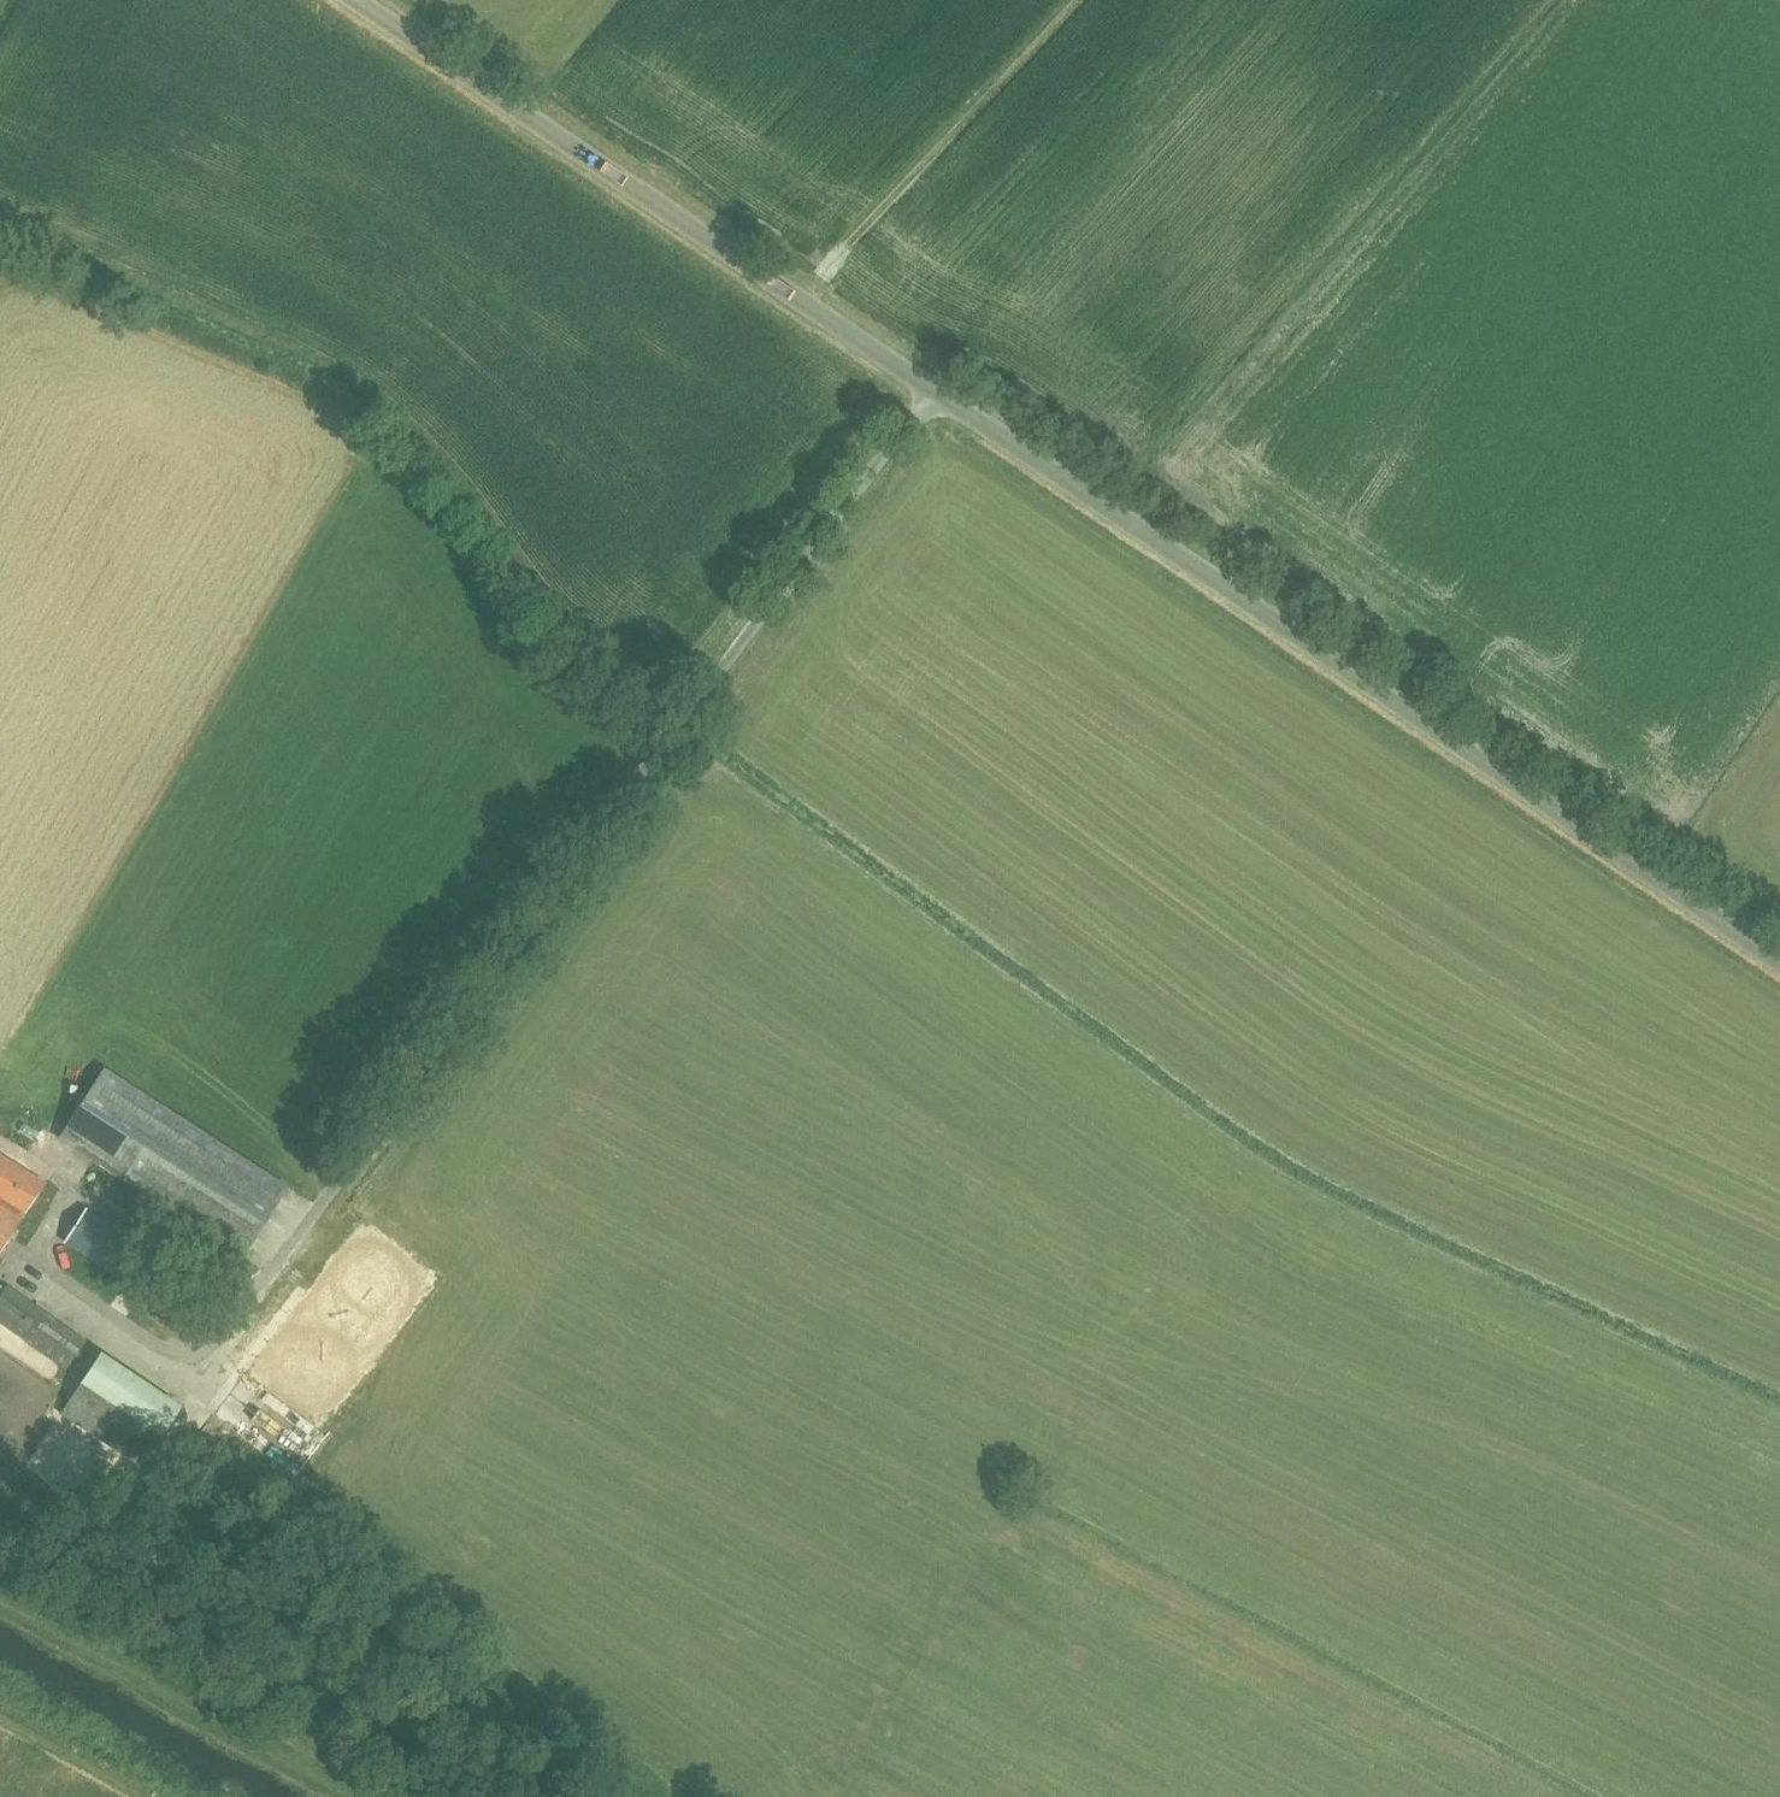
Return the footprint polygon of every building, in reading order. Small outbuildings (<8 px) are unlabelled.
[(244,1256),(288,1186),(217,1141),(105,1069),(60,1139),(244,1256)] [(0,1153),(0,1252),(46,1183),(0,1153)] [(127,1281),(149,1248),(88,1209),(67,1242),(127,1281)] [(375,1273),(324,1340),(342,1354),(393,1286),(375,1273)] [(88,1339),(8,1283),(0,1295),(0,1322),(58,1363),(67,1369),(88,1339)] [(142,1467),(183,1406),(102,1352),(61,1413),(142,1467)]
